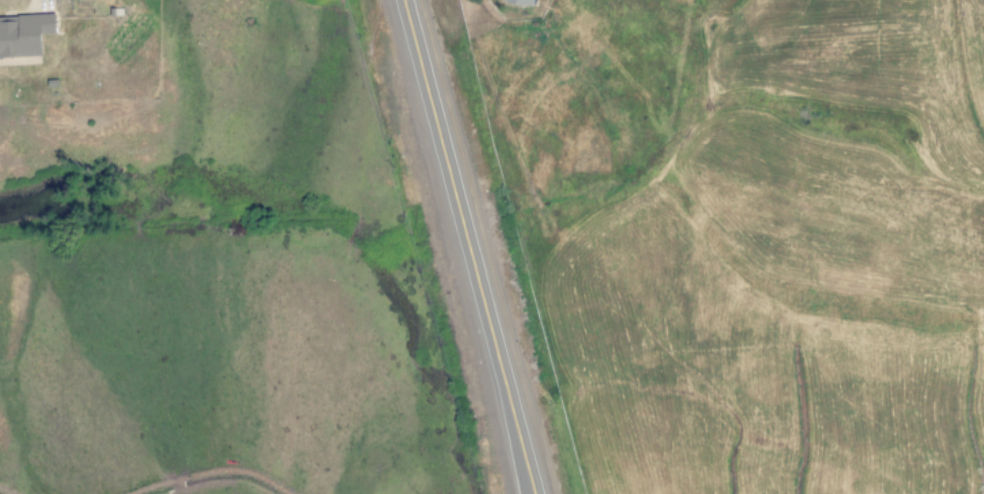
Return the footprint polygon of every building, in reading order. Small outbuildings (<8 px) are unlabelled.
[(497,2),(529,8),(530,0),(498,0),(497,2)] [(39,35),(54,35),(53,15),(0,17),(0,59),(39,58),(39,35)]
